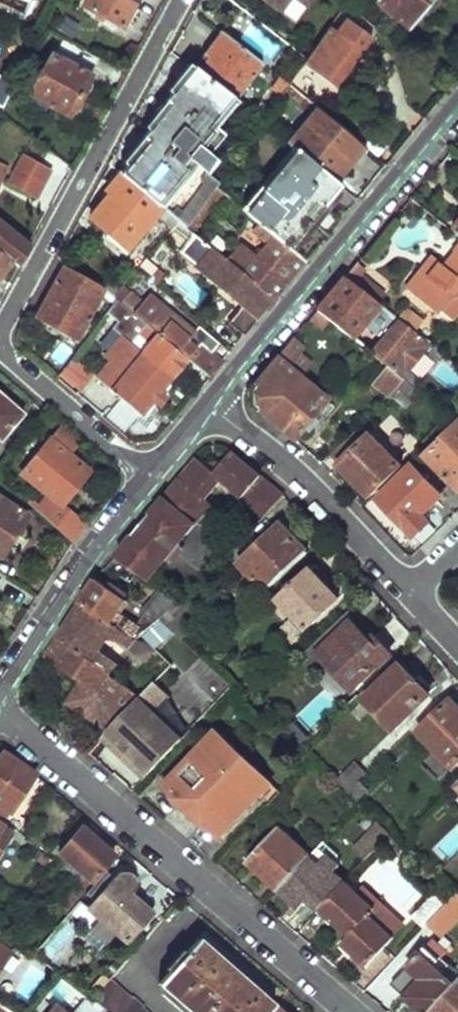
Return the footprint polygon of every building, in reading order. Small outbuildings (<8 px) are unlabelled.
[(82,5),(120,26),(134,0),(85,0),(82,5)] [(281,12),(290,0),(264,0),(281,12)] [(375,3),(409,31),(434,0),(377,0),(375,3)] [(328,29),(303,66),(333,87),(369,38),(344,21),(335,34),(328,29)] [(215,49),(198,73),(233,101),(261,64),(220,31),(209,44),(215,49)] [(50,55),(33,92),(70,113),(89,77),(87,76),(98,57),(63,39),(54,57),(50,55)] [(177,221),(184,227),(216,188),(219,185),(207,175),(199,184),(182,170),(185,166),(187,169),(196,158),(191,155),(233,101),(198,73),(194,69),(167,103),(171,106),(145,139),(150,143),(123,175),(161,207),(165,210),(177,221)] [(278,77),(251,116),(262,124),(289,86),(278,77)] [(318,110),(289,147),(296,152),(326,177),(341,158),(348,163),(362,146),(318,110)] [(296,152),(246,213),(305,262),(332,229),(316,216),(340,188),(326,177),(296,152)] [(23,155),(8,183),(35,198),(51,170),(23,155)] [(161,207),(123,175),(120,173),(107,189),(112,195),(92,218),(127,249),(161,207)] [(177,221),(165,210),(158,218),(170,229),(177,221)] [(214,236),(206,246),(272,301),(305,262),(246,213),(242,217),(246,220),(243,223),(267,244),(256,257),(248,251),(241,258),(214,236)] [(272,301),(206,246),(184,227),(177,221),(170,229),(162,238),(243,305),(229,322),(244,334),(272,301)] [(12,262),(16,266),(27,248),(0,225),(0,252),(12,262)] [(12,262),(0,252),(0,274),(12,262)] [(444,270),(444,269),(436,278),(424,268),(405,291),(418,301),(437,316),(440,312),(450,320),(457,310),(457,252),(444,270)] [(436,278),(444,269),(432,259),(424,268),(436,278)] [(154,286),(164,274),(156,268),(151,274),(154,286)] [(65,269),(37,318),(76,340),(103,290),(65,269)] [(395,319),(342,279),(314,312),(352,343),(360,333),(358,330),(370,315),(387,328),(366,353),(382,366),(401,381),(413,390),(417,393),(424,385),(408,372),(430,345),(412,332),(400,323),(395,319)] [(193,334),(147,296),(133,312),(146,324),(187,359),(208,377),(221,362),(210,353),(218,343),(199,327),(193,334)] [(115,297),(107,307),(124,322),(133,312),(115,297)] [(408,313),(403,309),(395,319),(400,323),(408,313)] [(133,312),(124,322),(137,333),(146,324),(133,312)] [(420,322),(408,313),(400,323),(412,332),(420,322)] [(146,324),(137,333),(153,346),(146,355),(172,377),(187,359),(146,324)] [(114,356),(96,377),(140,415),(172,377),(146,355),(122,335),(108,350),(114,356)] [(295,338),(280,348),(298,374),(313,364),(295,338)] [(275,360),(245,395),(252,406),(293,440),(324,400),(275,360)] [(70,363),(58,379),(77,395),(90,380),(70,363)] [(401,381),(382,366),(375,373),(389,385),(381,394),(384,398),(401,381)] [(389,385),(375,373),(367,381),(381,394),(389,385)] [(413,390),(401,381),(384,398),(395,408),(413,390)] [(22,415),(0,396),(0,437),(22,415)] [(368,495),(399,465),(358,425),(329,455),(368,495)] [(58,432),(21,475),(41,491),(29,505),(73,543),(86,528),(60,506),(89,471),(68,454),(75,446),(58,432)] [(430,460),(457,491),(457,433),(430,460)] [(195,458),(145,519),(182,547),(214,509),(206,502),(221,483),(264,519),(284,498),(230,453),(214,474),(195,458)] [(414,468),(378,501),(412,538),(430,521),(422,514),(440,497),(414,468)] [(0,490),(0,553),(27,509),(0,490)] [(145,519),(135,531),(171,561),(182,547),(145,519)] [(281,527),(240,566),(267,594),(307,554),(281,527)] [(135,531),(114,556),(151,584),(171,561),(135,531)] [(310,572),(280,601),(308,631),(338,601),(310,572)] [(95,580),(79,604),(111,627),(120,634),(133,643),(136,645),(140,637),(143,632),(122,616),(128,608),(124,604),(126,600),(112,589),(110,591),(95,580)] [(161,591),(144,616),(155,625),(173,601),(161,591)] [(180,606),(163,622),(178,635),(201,613),(187,598),(180,606)] [(79,604),(56,639),(111,674),(116,664),(95,650),(111,627),(79,604)] [(350,624),(318,654),(352,690),(389,655),(358,623),(353,627),(350,624)] [(133,643),(120,634),(122,648),(143,664),(152,652),(145,646),(140,647),(138,646),(136,645),(133,643)] [(56,639),(45,658),(80,681),(86,685),(94,691),(87,700),(80,695),(74,703),(112,729),(141,698),(112,675),(111,674),(56,639)] [(204,661),(191,675),(216,699),(229,684),(204,661)] [(397,670),(365,701),(393,731),(429,696),(414,681),(410,684),(397,670)] [(161,709),(170,696),(152,684),(143,697),(161,709)] [(86,685),(80,695),(87,700),(94,691),(86,685)] [(419,732),(457,773),(457,704),(456,706),(452,701),(419,732)] [(260,711),(253,718),(264,728),(270,721),(260,711)] [(137,760),(150,773),(179,743),(148,715),(124,741),(141,757),(137,760)] [(216,738),(168,790),(186,807),(192,800),(209,815),(202,822),(221,839),(269,786),(216,738)] [(0,753),(0,821),(2,823),(9,812),(10,813),(34,776),(0,753)] [(359,781),(347,793),(357,802),(368,791),(359,781)] [(186,807),(202,822),(209,815),(192,800),(186,807)] [(82,826),(60,852),(92,880),(113,855),(82,826)] [(393,836),(383,826),(372,838),(381,847),(393,836)] [(11,836),(0,828),(0,852),(11,836)] [(309,858),(277,829),(248,861),(280,891),(309,858)] [(381,847),(372,838),(358,852),(367,862),(381,847)] [(338,855),(323,842),(309,858),(280,891),(300,909),(308,900),(310,902),(336,875),(333,872),(338,868),(339,866),(338,855)] [(350,879),(340,870),(336,875),(345,884),(346,882),(350,879)] [(120,873),(88,909),(101,919),(91,930),(106,944),(116,934),(122,939),(120,942),(127,948),(138,936),(134,932),(156,907),(140,893),(136,897),(132,893),(135,889),(136,886),(136,883),(136,879),(134,876),(131,873),(127,872),(123,871),(120,873)] [(345,884),(336,875),(310,902),(319,910),(321,908),(345,884)] [(358,893),(346,882),(345,884),(321,908),(327,913),(331,914),(334,910),(338,914),(331,921),(348,938),(375,909),(358,893)] [(380,904),(363,888),(358,893),(375,909),(380,904)] [(441,912),(450,920),(457,913),(457,895),(457,894),(445,907),(441,912)] [(434,896),(414,919),(424,929),(441,912),(445,907),(434,896)] [(393,937),(403,926),(380,904),(375,909),(378,912),(373,918),(393,937)] [(321,908),(319,910),(331,921),(338,914),(334,910),(331,914),(327,913),(321,908)] [(378,912),(375,909),(348,938),(349,938),(342,945),(366,968),(395,938),(393,937),(373,918),(378,912)] [(159,984),(191,1011),(269,1011),(273,1008),(197,942),(159,984)] [(9,954),(0,948),(0,967),(9,954)] [(394,986),(422,1011),(430,1011),(455,985),(422,956),(394,986)] [(31,997),(45,969),(30,962),(16,990),(31,997)] [(98,973),(87,986),(96,994),(107,981),(98,973)] [(94,1000),(105,1010),(108,1011),(145,1011),(110,981),(94,1000)] [(430,1011),(457,1011),(457,982),(455,985),(430,1011)] [(89,1010),(90,1011),(100,1011),(102,1010),(94,1004),(89,1010)]
